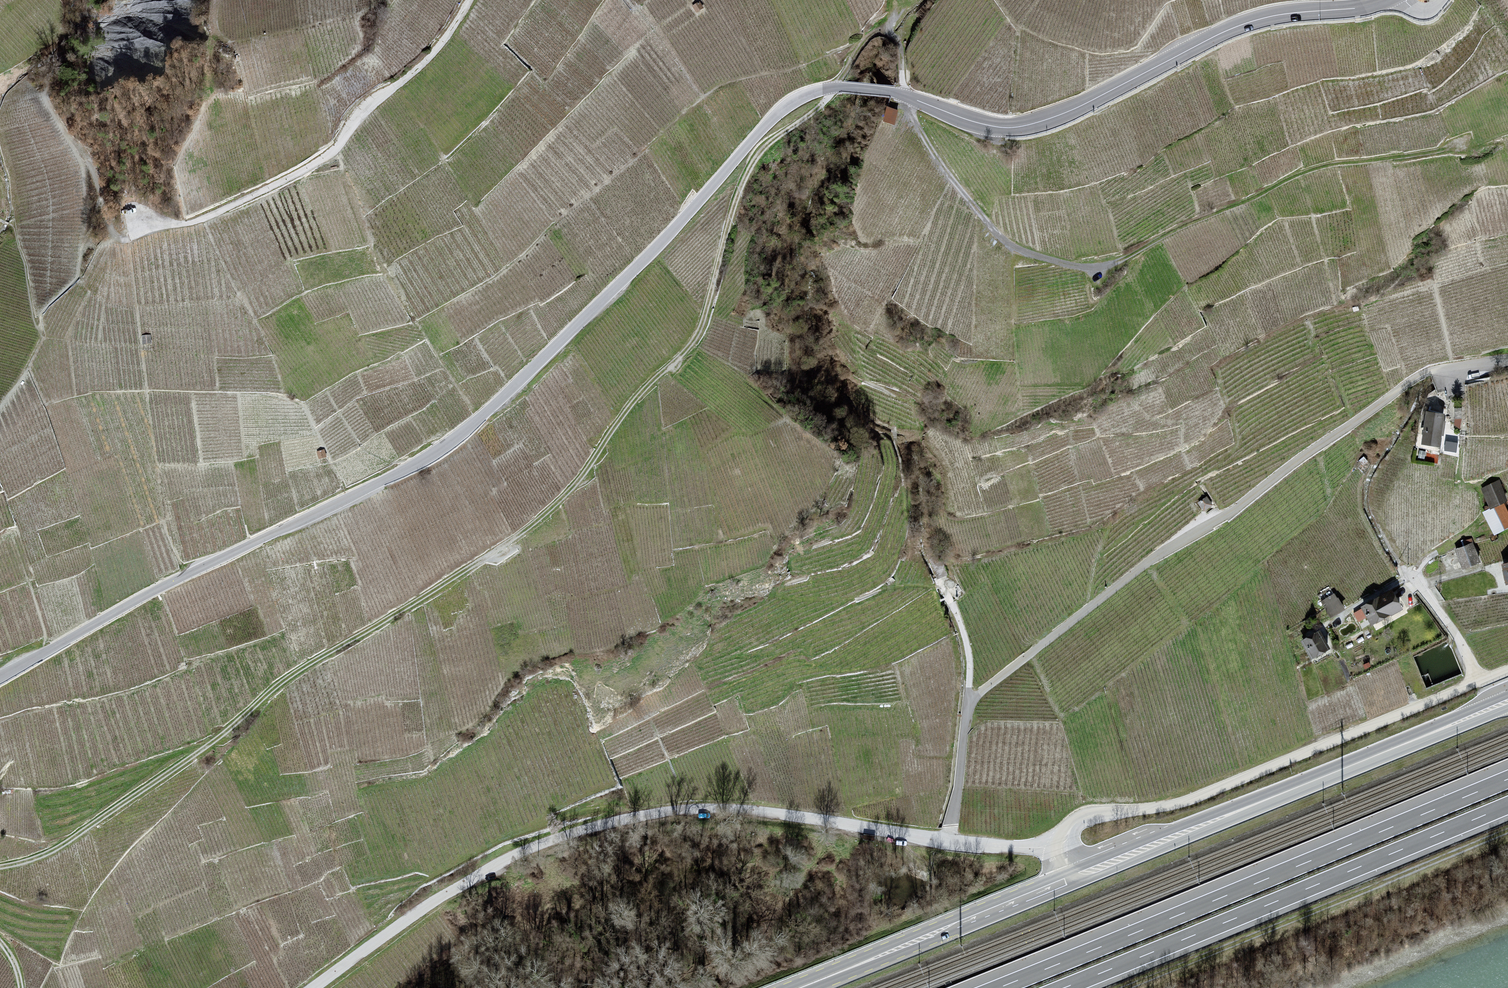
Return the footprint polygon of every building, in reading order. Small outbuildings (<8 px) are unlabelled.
[(887,106),(884,124),(896,125),(899,108),(887,106)] [(1444,415),(1426,413),(1422,444),(1439,446),(1444,415)] [(1446,440),(1444,451),(1456,453),(1458,442),(1446,440)] [(1482,489),(1491,510),(1484,513),(1495,534),(1507,527),(1507,515),(1502,503),(1506,501),(1499,481),(1482,489)] [(1479,562),(1472,545),(1457,551),(1464,568),(1479,562)] [(1392,593),(1355,613),(1359,620),(1367,616),(1371,624),(1388,614),(1389,616),(1401,610),(1392,593)] [(1335,595),(1322,602),(1330,617),(1343,609),(1335,595)] [(1329,649),(1320,632),(1303,642),(1312,658),(1329,649)]
